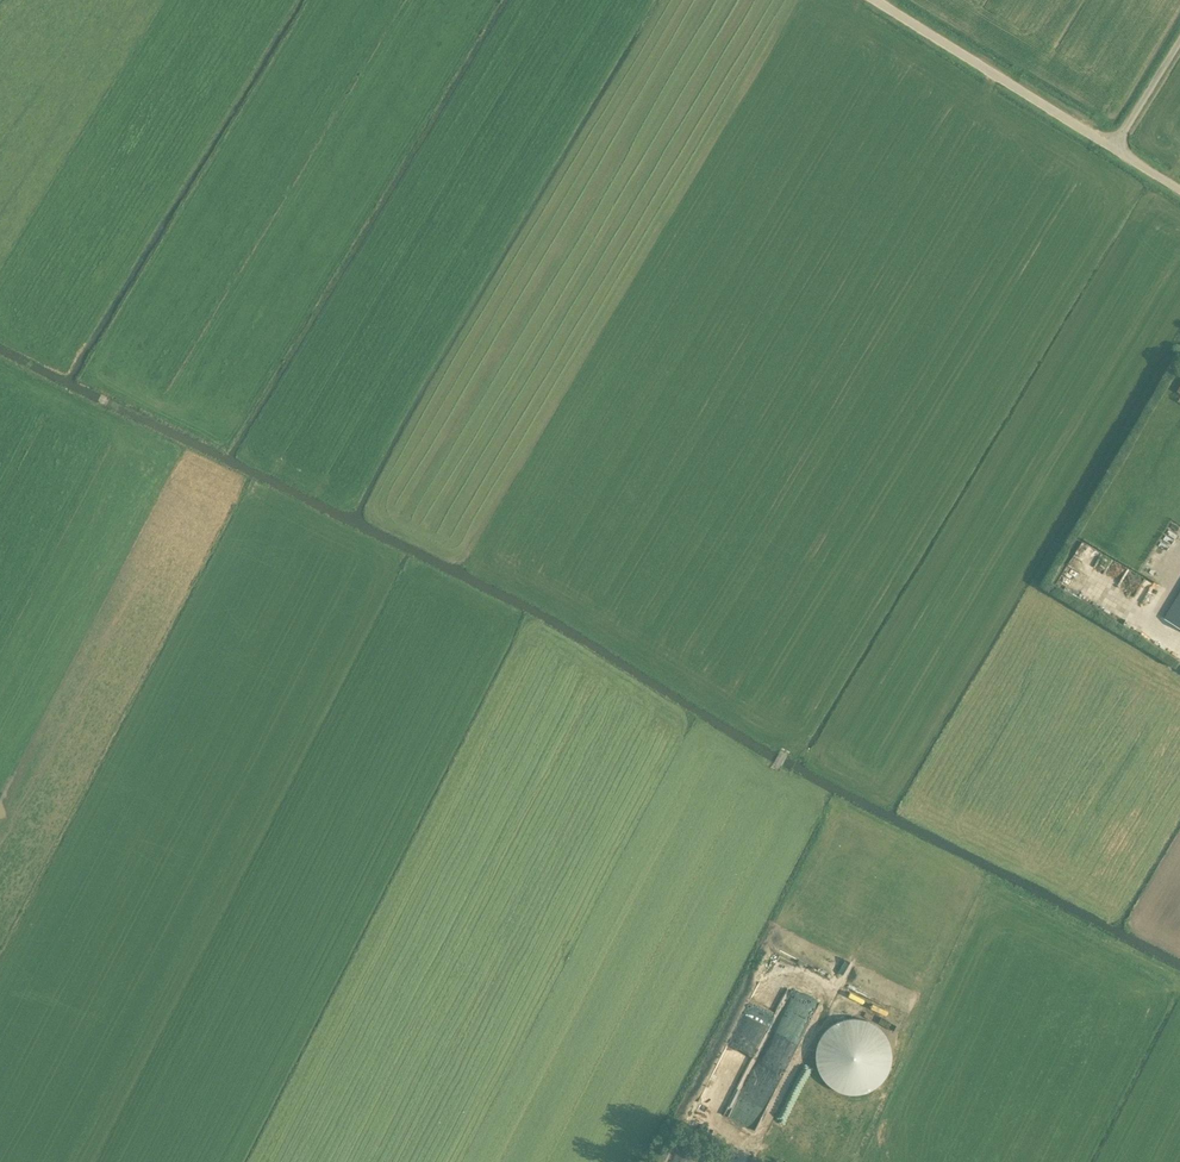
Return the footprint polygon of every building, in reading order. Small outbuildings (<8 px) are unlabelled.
[(1163,618),(1179,628),(1179,590),(1163,618)] [(744,1101),(762,1110),(769,1097),(795,1046),(795,1045),(768,1047),(768,1056),(762,1057),(759,1062),(760,1071),(754,1072),(750,1079),(750,1085),(749,1088),(750,1092),(744,1092),(744,1101)]
